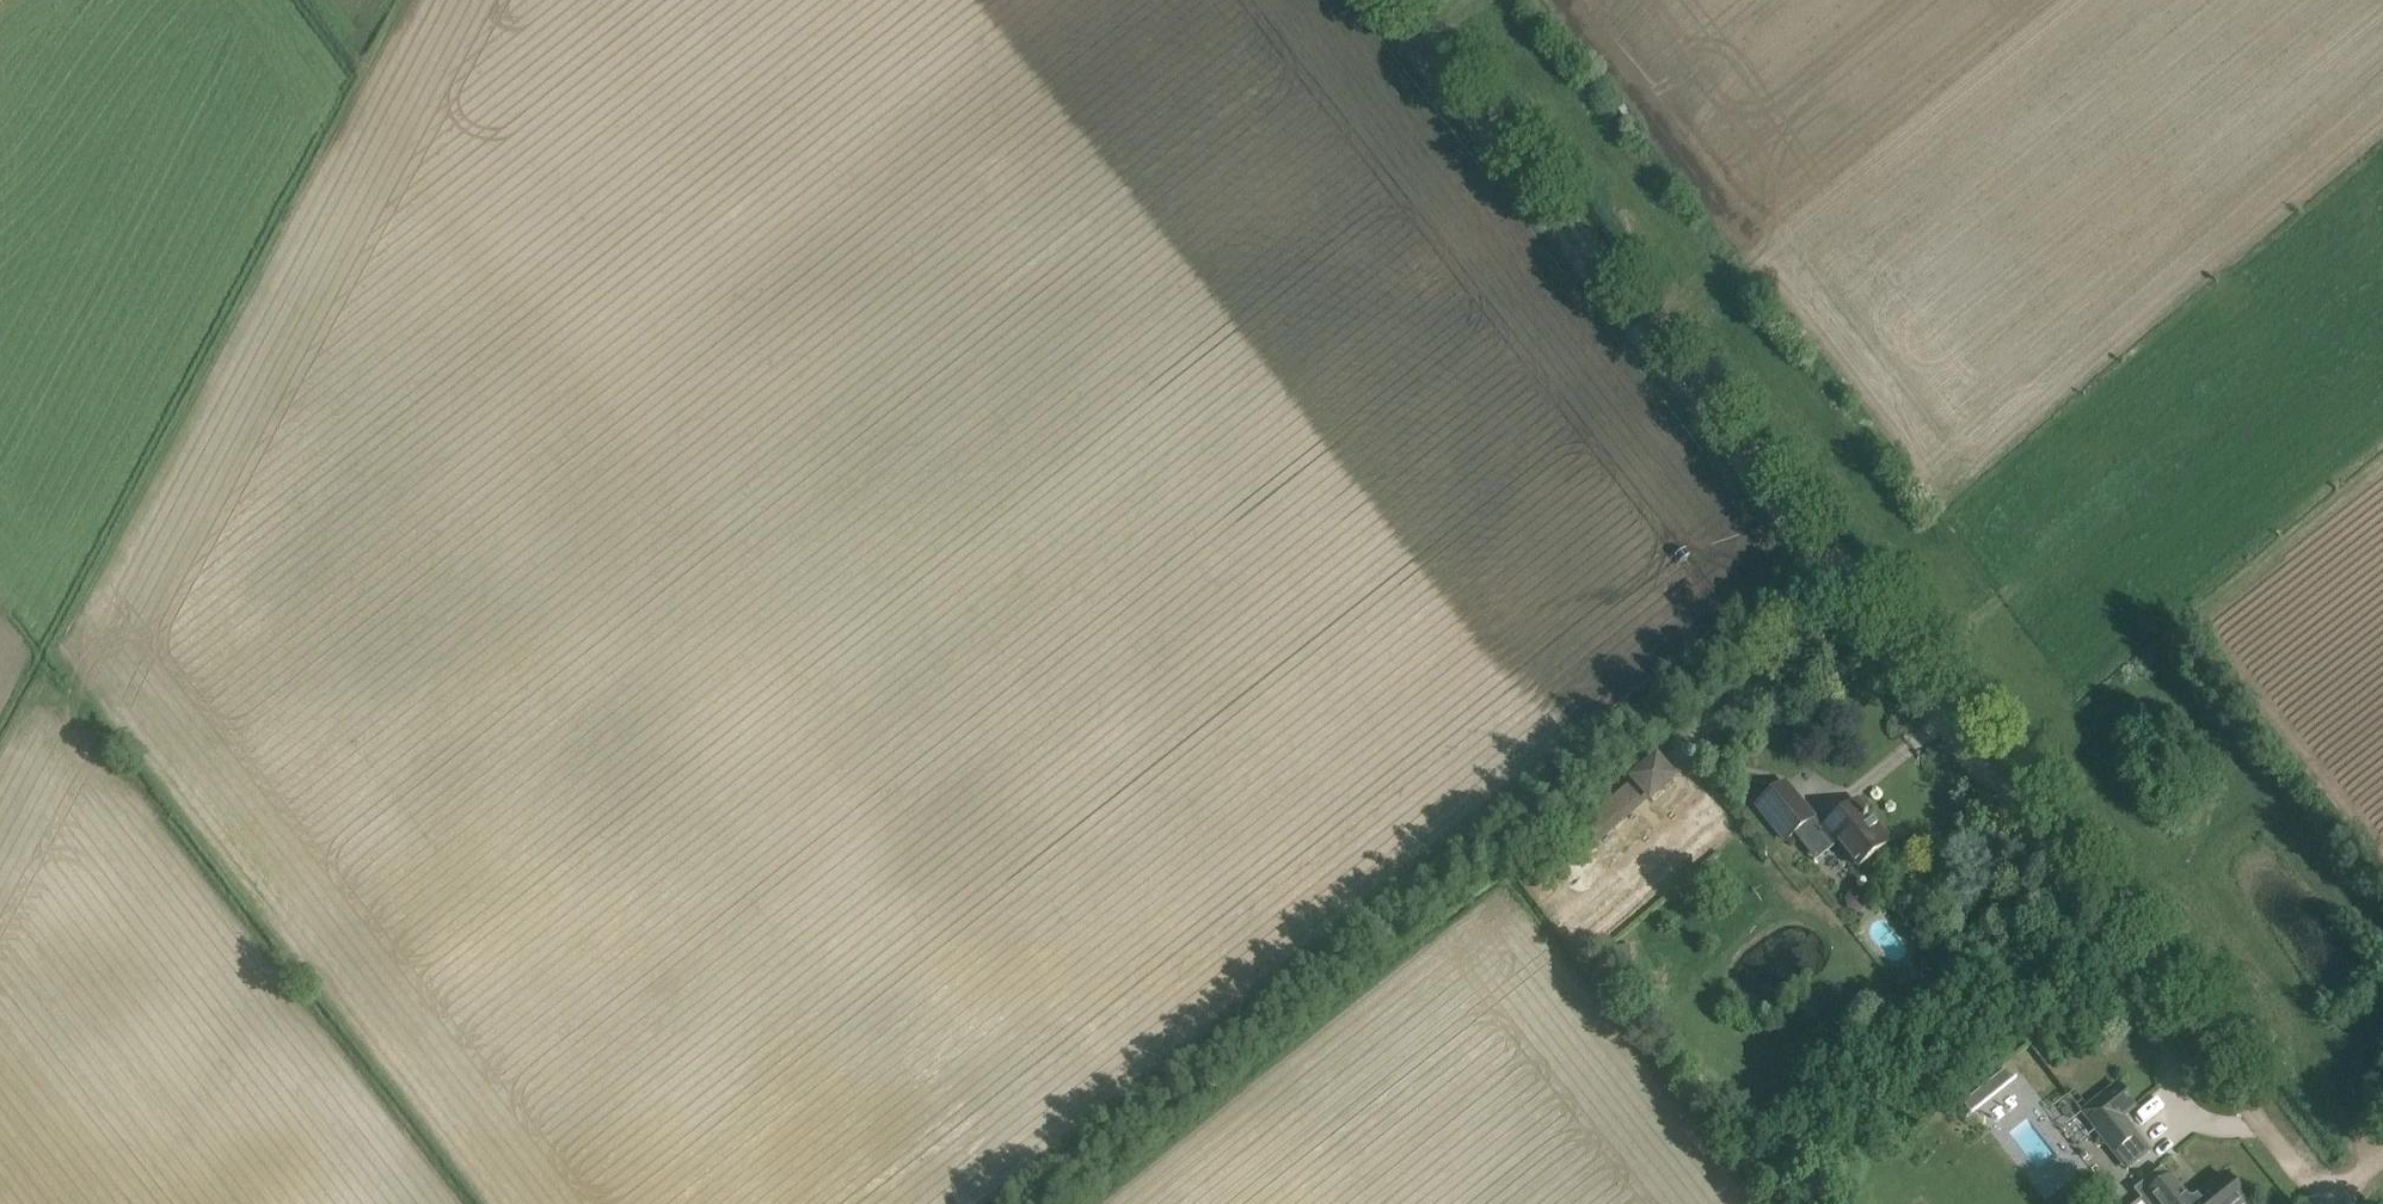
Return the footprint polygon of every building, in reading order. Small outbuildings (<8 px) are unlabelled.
[(1676,777),(1658,756),(1582,824),(1598,842),(1676,777)] [(1822,830),(1785,784),(1758,806),(1786,841),(1798,831),(1819,857),(1840,840),(1860,865),(1889,842),(1857,802),(1822,830)] [(1855,890),(1842,898),(1851,914),(1865,905),(1855,890)] [(1613,973),(1635,974),(1635,947),(1613,947),(1613,973)] [(2080,1115),(2113,1155),(2136,1136),(2121,1118),(2135,1107),(2117,1085),(2080,1115)] [(2133,1191),(2140,1200),(2144,1203),(2244,1203),(2246,1202),(2225,1176),(2196,1199),(2186,1198),(2162,1168),(2133,1191)]
